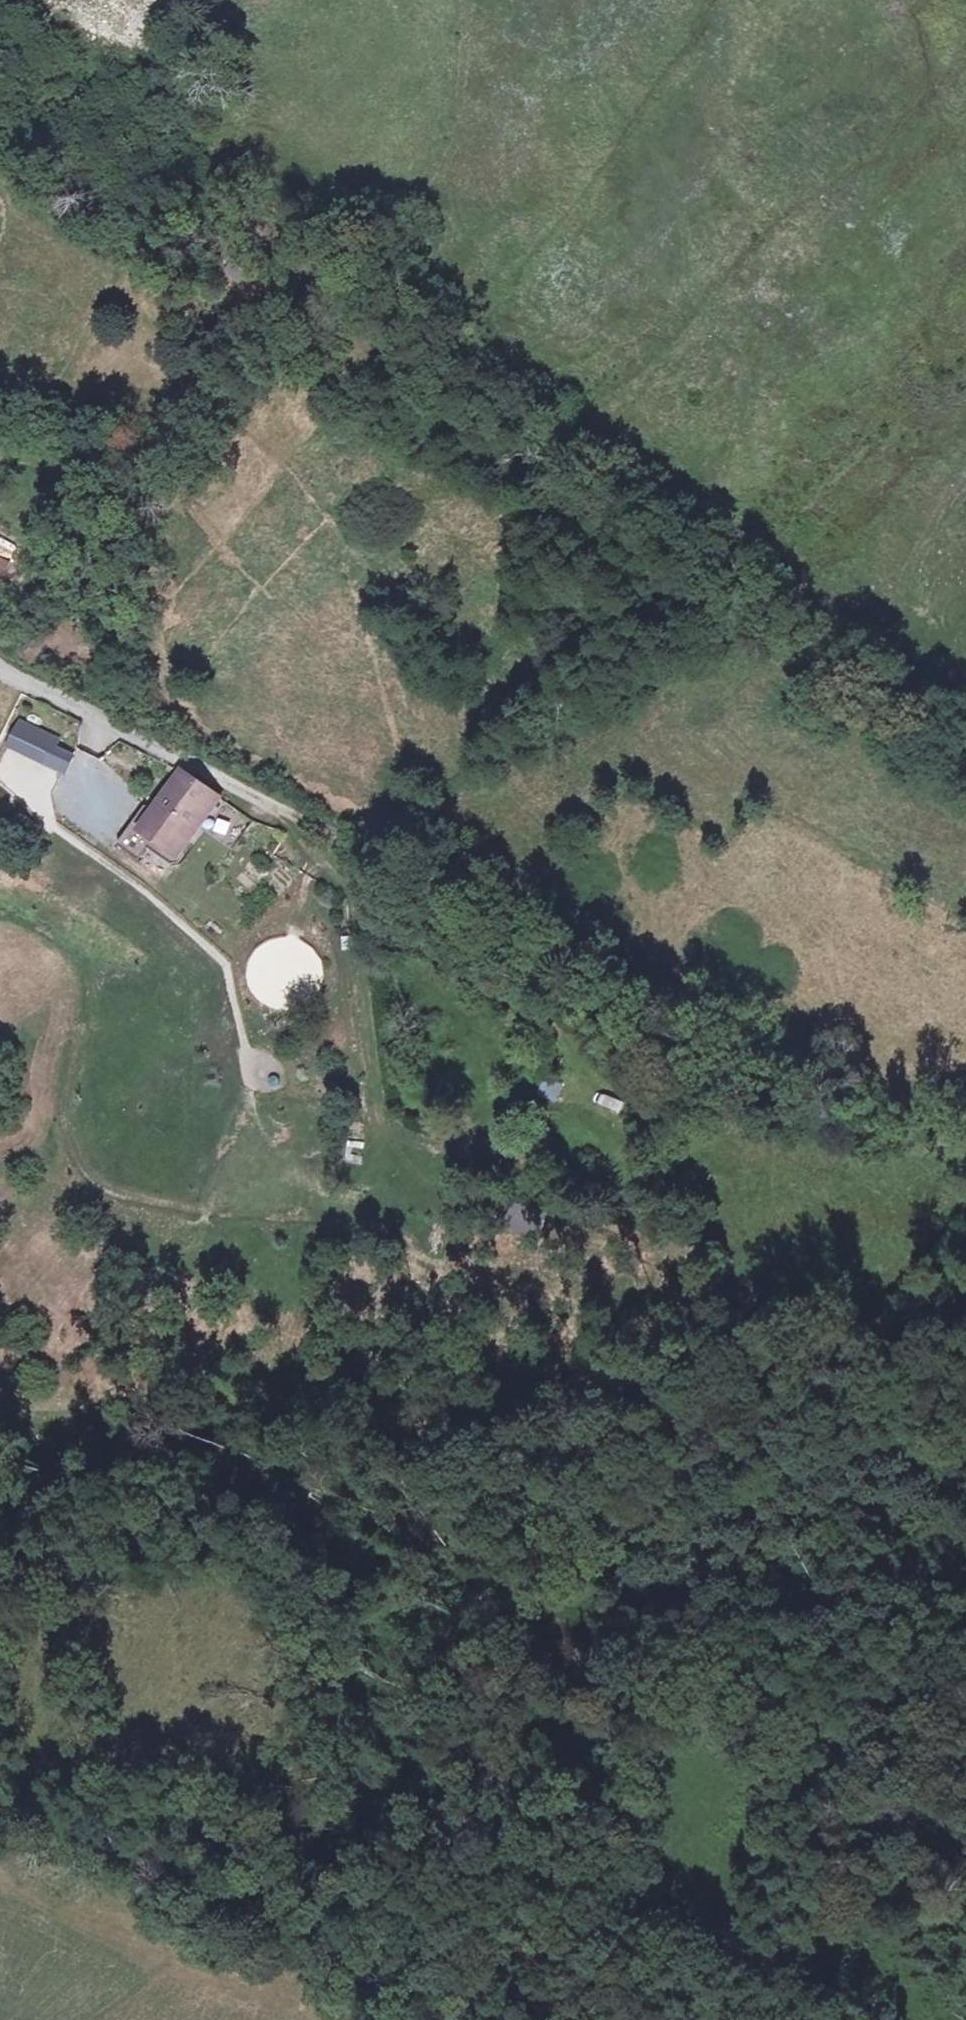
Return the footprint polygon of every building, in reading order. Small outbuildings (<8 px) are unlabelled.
[(61,739),(24,723),(13,748),(50,764),(61,739)] [(176,770),(141,825),(180,849),(214,796),(176,770)] [(75,822),(98,830),(103,817),(80,808),(75,822)] [(180,849),(141,825),(132,840),(170,864),(180,849)] [(537,1093),(556,1101),(564,1083),(544,1075),(537,1093)]
